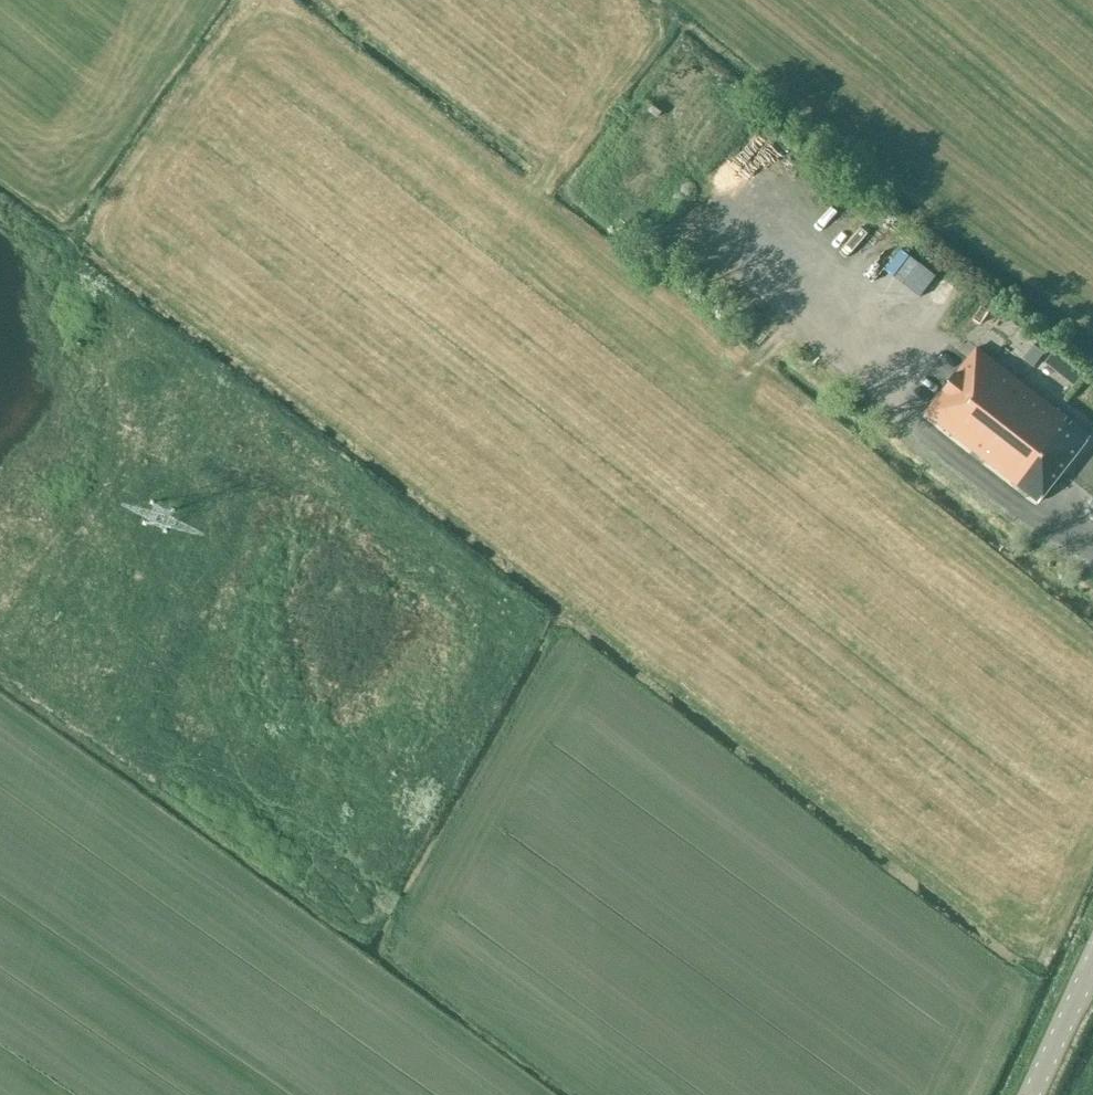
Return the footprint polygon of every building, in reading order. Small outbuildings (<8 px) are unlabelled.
[(1039,501),(1091,436),(1072,421),(1069,424),(1064,421),(1067,417),(977,347),(926,412),(1039,501)]
